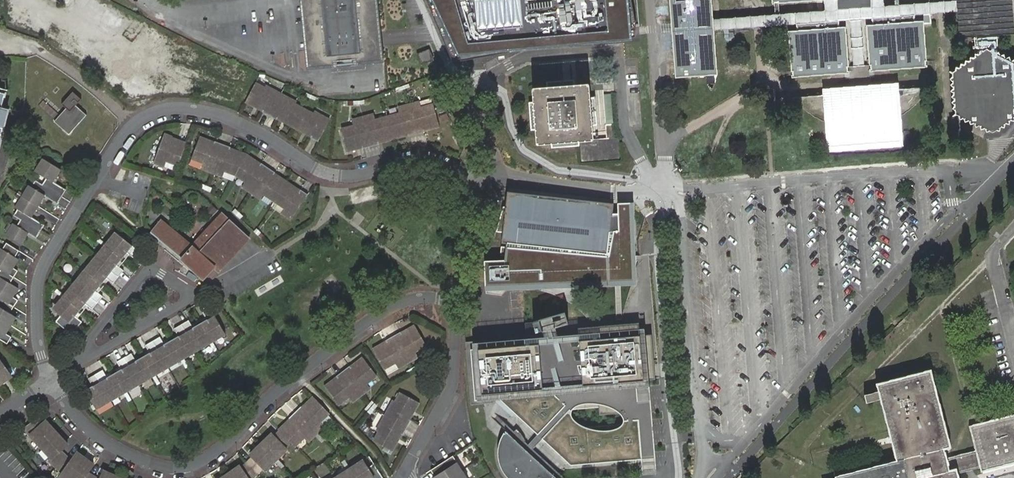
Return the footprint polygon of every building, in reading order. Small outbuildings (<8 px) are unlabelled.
[(305,68),(336,65),(335,62),(350,61),(351,63),(381,60),(379,40),(375,0),(298,0),(305,68)] [(630,0),(427,0),(453,59),(634,41),(630,0)] [(676,77),(709,74),(709,83),(707,83),(711,90),(715,83),(713,83),(712,74),(717,74),(714,30),(713,24),(713,19),(711,0),(670,0),(676,77)] [(838,10),(847,9),(847,0),(837,0),(838,10)] [(861,8),(871,7),(871,0),(860,0),(861,8)] [(962,11),(963,35),(973,34),(974,57),(970,56),(970,61),(966,61),(965,64),(961,63),(960,68),(956,67),(955,70),(952,72),(953,76),(949,78),(953,80),(950,84),(954,87),(950,90),(954,92),(951,96),(954,98),(952,102),(955,103),(952,107),(955,109),(953,115),(956,114),(959,119),(962,116),(964,121),(968,119),(970,124),(974,122),(975,126),(978,124),(981,129),(984,126),(986,131),(989,129),(992,132),(996,128),(999,130),(999,127),(1004,127),(1004,124),(1009,124),(1010,120),(1013,120),(1013,58),(1009,59),(1009,55),(1005,57),(1003,53),(998,54),(998,34),(1009,34),(1007,0),(961,0),(961,1),(962,6),(962,11)] [(713,24),(714,30),(754,27),(758,27),(796,24),(839,21),(856,19),(872,18),(915,15),(941,13),(962,11),(962,6),(961,1),(940,2),(871,7),(861,8),(855,9),(847,9),(838,10),(756,16),(713,19),(713,24)] [(916,24),(915,15),(872,18),(873,27),(866,28),(866,29),(869,71),(928,67),(925,23),(916,24)] [(839,21),(796,24),(797,33),(788,33),(792,77),(849,73),(846,31),(846,29),(839,30),(839,21)] [(422,64),(428,62),(434,60),(429,50),(425,51),(418,54),(422,64)] [(244,76),(233,93),(262,109),(261,111),(268,115),(280,93),(264,85),(263,87),(244,76)] [(536,129),(537,143),(551,142),(552,147),(579,145),(579,140),(593,139),(592,125),(597,124),(595,96),(589,97),(588,83),(575,84),(574,79),(546,81),(547,87),(533,88),(534,101),(529,102),(531,129),(536,129)] [(827,151),(904,146),(899,89),(887,90),(880,87),(874,86),(867,85),(861,85),(855,86),(847,88),(841,91),(836,94),(823,95),(827,151)] [(81,99),(73,91),(62,103),(66,107),(54,121),(69,134),(86,114),(75,105),(81,99)] [(295,101),(280,93),(268,115),(275,118),(277,116),(294,125),(303,108),(294,103),(295,101)] [(610,94),(603,95),(605,124),(613,124),(610,94)] [(792,108),(819,110),(820,98),(793,96),(792,108)] [(419,101),(408,104),(416,133),(424,131),(424,129),(439,125),(437,117),(433,103),(421,107),(419,101)] [(399,113),(387,116),(392,137),(408,133),(408,135),(416,133),(408,104),(397,107),(399,113)] [(312,113),(303,108),(294,125),(311,134),(310,136),(318,140),(329,119),(313,110),(312,113)] [(373,113),(362,116),(370,146),(378,144),(377,141),(392,137),(387,116),(375,119),(373,113)] [(353,125),(340,129),(346,150),(361,146),(362,148),(370,146),(362,116),(351,119),(353,125)] [(605,124),(606,138),(614,137),(613,124),(605,124)] [(164,134),(153,162),(164,166),(166,160),(178,165),(186,145),(171,139),(172,137),(164,134)] [(200,137),(192,158),(204,163),(202,168),(213,172),(224,144),(216,141),(215,143),(200,137)] [(616,160),(615,143),(579,145),(581,163),(616,160)] [(231,147),(224,144),(213,172),(223,176),(225,171),(236,175),(247,155),(230,149),(231,147)] [(260,164),(247,155),(236,175),(245,181),(242,186),(251,192),(268,167),(261,162),(260,164)] [(42,184),(62,196),(66,189),(53,182),(61,169),(43,158),(35,170),(47,177),(42,184)] [(275,171),(268,167),(251,192),(260,198),(264,193),(274,200),(287,181),(274,173),(275,171)] [(22,196),(38,207),(45,196),(58,204),(62,196),(42,184),(36,180),(31,187),(28,185),(22,196)] [(287,181),(274,200),(285,207),(281,212),(291,218),(308,193),(301,189),(300,190),(287,181)] [(583,199),(508,189),(507,200),(499,260),(485,261),(485,289),(636,285),(633,202),(618,202),(617,214),(614,214),(614,201),(583,199)] [(21,219),(41,231),(44,225),(32,217),(38,207),(22,196),(15,207),(18,208),(14,215),(21,219)] [(212,205),(207,210),(212,215),(217,210),(212,205)] [(218,271),(249,237),(223,213),(192,246),(161,220),(151,232),(178,255),(204,279),(215,268),(218,271)] [(29,233),(35,237),(37,238),(41,231),(21,219),(17,225),(13,223),(6,234),(22,244),(29,233)] [(139,251),(116,232),(56,306),(56,310),(61,315),(56,321),(72,334),(83,321),(76,316),(86,304),(93,309),(103,295),(97,290),(107,278),(113,283),(124,270),(117,265),(127,253),(134,258),(139,251)] [(10,274),(14,277),(19,270),(14,268),(15,267),(19,259),(16,257),(20,250),(7,243),(3,249),(0,247),(0,268),(2,270),(10,274)] [(8,302),(15,306),(19,300),(14,297),(19,288),(11,283),(14,277),(10,274),(2,270),(0,273),(0,298),(8,302)] [(324,281),(334,291),(341,284),(331,274),(324,281)] [(8,302),(0,298),(0,317),(13,325),(18,317),(11,313),(15,306),(8,302)] [(93,385),(86,389),(96,408),(224,334),(209,308),(202,312),(206,320),(192,327),(188,320),(173,329),(178,336),(164,344),(160,336),(145,345),(149,352),(136,360),(131,353),(117,361),(121,369),(107,377),(103,369),(88,378),(93,385)] [(638,421),(636,387),(650,386),(648,327),(559,334),(558,331),(557,327),(568,324),(565,311),(531,321),(534,332),(535,334),(540,332),(543,331),(543,332),(543,335),(506,338),(477,340),(481,400),(501,399),(538,434),(542,438),(571,465),(641,459),(638,421)] [(9,343),(13,337),(8,333),(13,325),(0,317),(0,338),(9,343)] [(400,332),(393,336),(407,363),(417,357),(414,352),(426,346),(415,327),(401,334),(400,332)] [(387,342),(373,350),(383,369),(395,363),(397,368),(407,363),(393,336),(386,340),(387,342)] [(0,355),(0,382),(13,373),(0,355)] [(350,365),(344,370),(361,394),(371,388),(367,383),(377,376),(364,358),(352,367),(350,365)] [(339,377),(326,386),(339,403),(349,396),(352,401),(361,394),(344,370),(337,375),(339,377)] [(956,473),(967,470),(980,466),(981,471),(1013,463),(1013,415),(970,426),(976,451),(947,458),(944,449),(950,447),(930,370),(877,384),(878,391),(864,395),(866,402),(880,398),(896,461),(835,477),(836,477),(958,477),(956,473)] [(655,467),(650,386),(636,387),(638,421),(641,459),(642,475),(656,474),(655,467)] [(394,400),(385,415),(404,426),(408,419),(406,418),(416,401),(401,393),(396,402),(394,400)] [(263,467),(265,469),(286,449),(284,447),(290,441),(295,446),(304,437),(308,441),(324,426),(320,421),(328,413),(311,395),(278,428),(280,431),(274,436),(271,433),(250,454),(253,457),(242,468),(239,465),(219,477),(252,477),(263,467)] [(525,441),(526,440),(524,436),(522,433),(516,427),(514,430),(495,412),(491,416),(506,430),(502,436),(500,443),(499,449),(499,457),(501,463),(504,469),(508,475),(511,477),(565,477),(525,441)] [(379,431),(374,440),(388,449),(398,432),(400,433),(404,426),(385,415),(377,430),(379,431)] [(26,430),(52,459),(50,461),(63,472),(61,475),(65,477),(101,477),(88,472),(94,464),(78,452),(72,460),(61,451),(68,444),(46,420),(43,424),(38,419),(26,430)] [(433,468),(436,473),(439,477),(450,477),(463,470),(453,455),(433,468)] [(374,464),(368,468),(363,460),(335,477),(384,477),(374,464)] [(433,468),(431,469),(435,476),(433,477),(439,477),(436,473),(433,468)] [(106,470),(103,477),(126,477),(106,470)] [(463,470),(450,477),(468,477),(463,470)]
